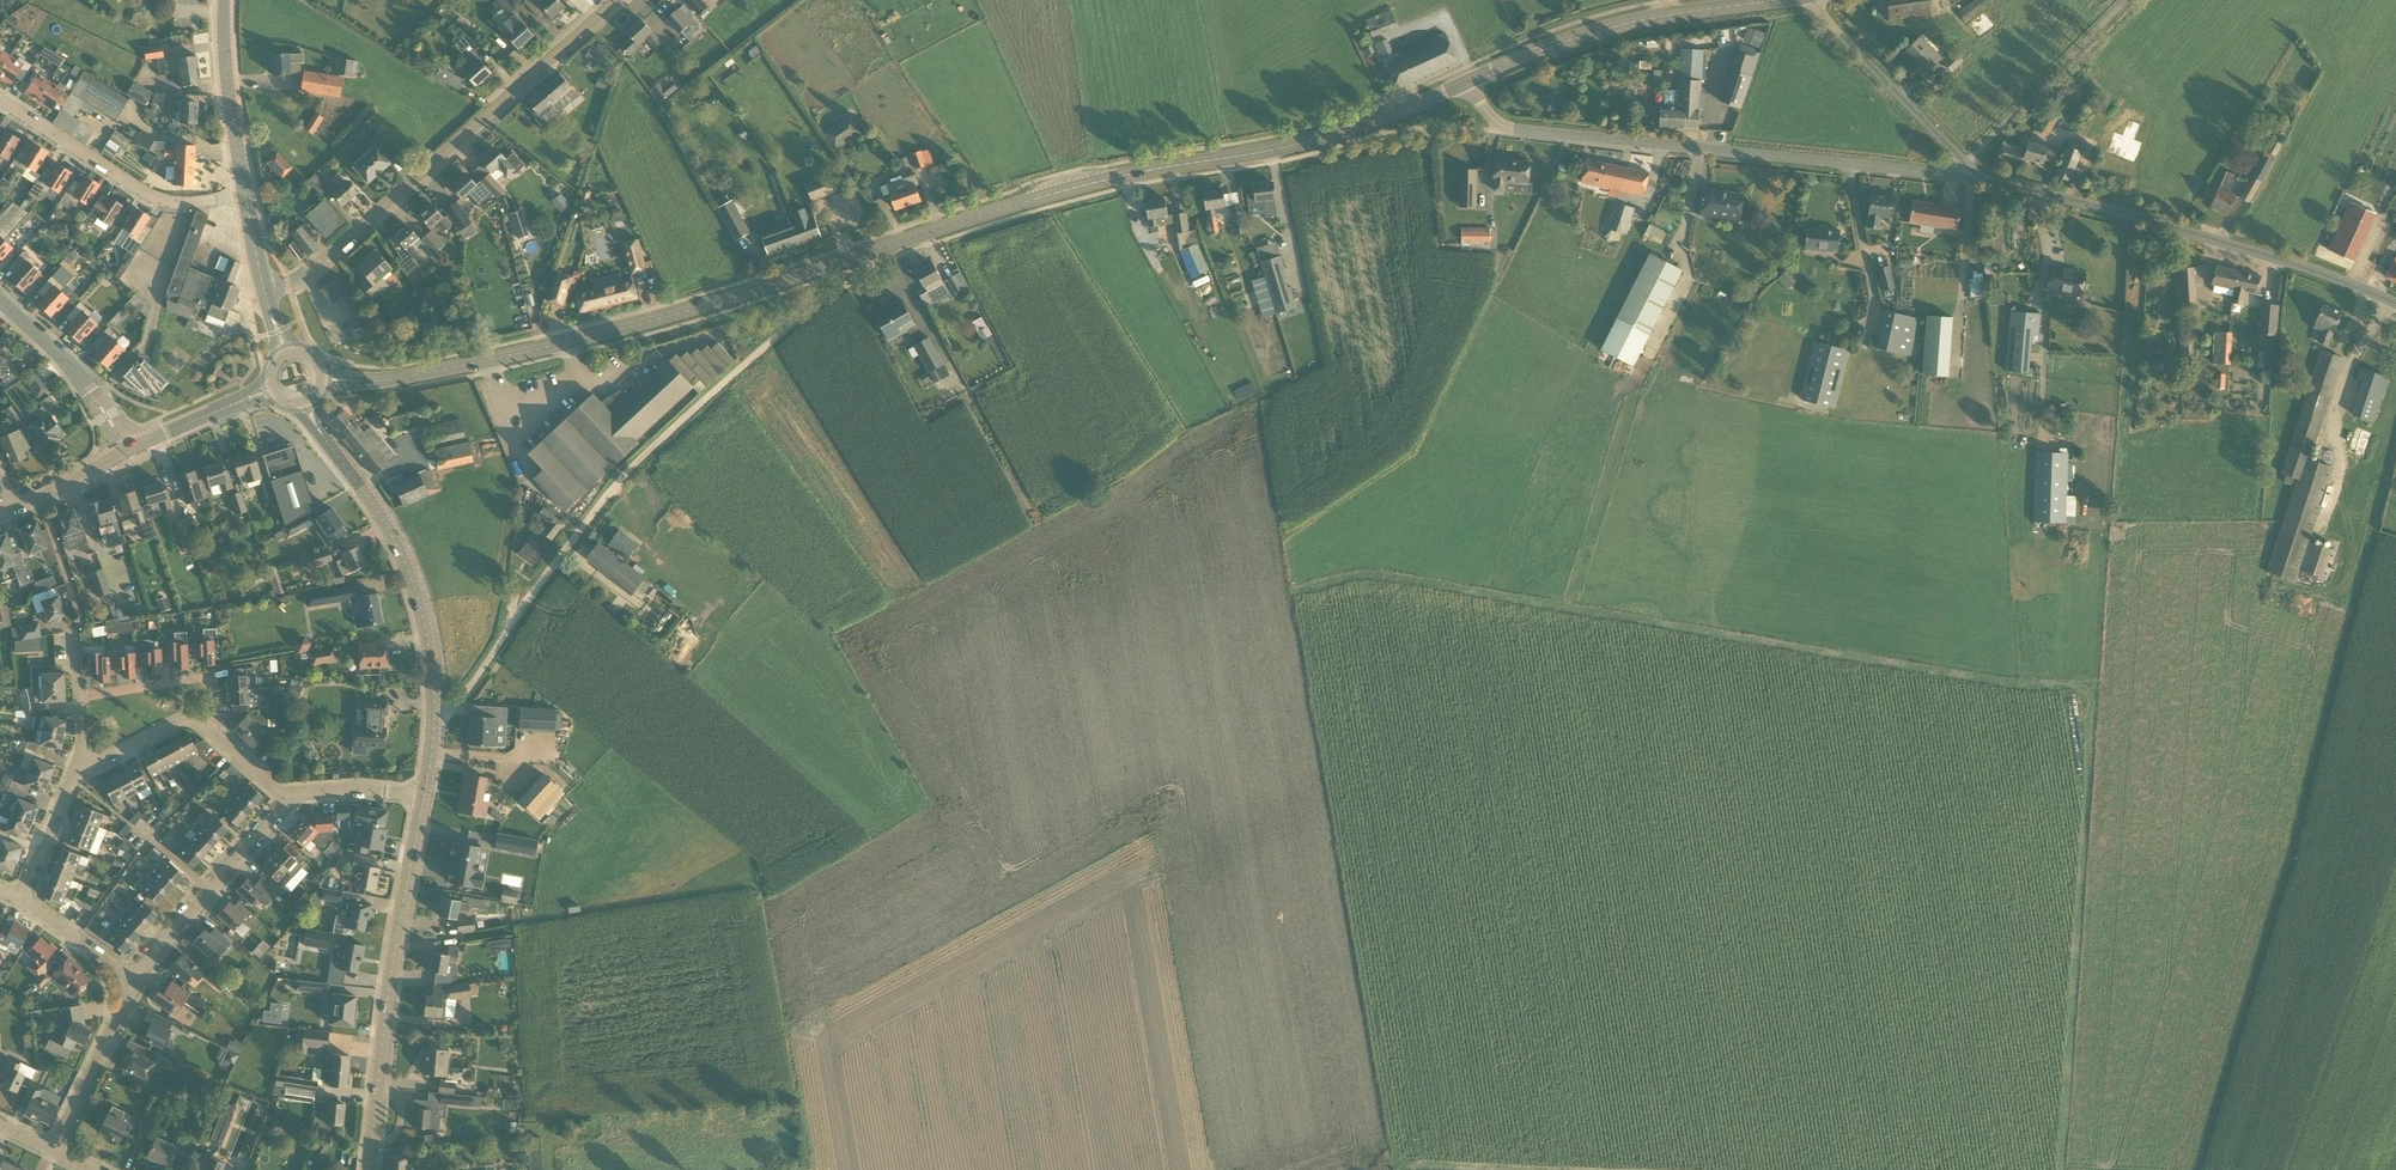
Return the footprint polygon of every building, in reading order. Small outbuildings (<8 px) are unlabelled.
[(494,3),(510,16),(517,7),(508,0),(497,0),(494,3)] [(539,18),(547,11),(553,18),(565,7),(559,0),(526,0),(524,1),(531,9),(539,18)] [(699,16),(708,7),(701,0),(683,0),(699,16)] [(1929,0),(1886,0),(1889,20),(1901,19),(1931,15),(1929,0)] [(1981,0),(1974,0),(1957,13),(1967,25),(1971,22),(1969,20),(1986,7),(1981,0)] [(676,10),(666,20),(680,34),(682,32),(685,36),(697,25),(680,8),(677,11),(676,10)] [(1391,10),(1365,20),(1372,38),(1398,27),(1391,10)] [(89,11),(86,22),(110,30),(114,19),(89,11)] [(526,26),(522,23),(515,15),(501,28),(508,35),(508,36),(519,48),(534,35),(526,26)] [(653,31),(650,27),(642,19),(627,33),(635,41),(638,45),(639,44),(640,44),(647,37),(655,46),(656,48),(663,42),(653,31)] [(1752,39),(1763,43),(1767,34),(1755,30),(1752,39)] [(1404,59),(1389,66),(1398,87),(1457,60),(1444,32),(1400,52),(1404,59)] [(442,66),(436,77),(460,91),(463,85),(471,89),(476,85),(477,86),(492,72),(483,62),(484,61),(486,63),(493,56),(492,54),(493,53),(491,51),(487,48),(466,35),(455,45),(467,58),(474,66),(465,73),(468,76),(465,79),(442,66)] [(1915,43),(1906,51),(1919,64),(1916,67),(1923,74),(1932,66),(1939,60),(1919,38),(1915,43)] [(1386,39),(1374,44),(1380,58),(1392,53),(1386,39)] [(9,57),(3,52),(5,48),(0,44),(0,71),(9,57)] [(177,69),(197,66),(196,55),(164,60),(162,46),(150,48),(144,49),(146,60),(156,58),(158,68),(176,65),(177,69)] [(616,61),(591,48),(590,49),(586,47),(582,54),(586,56),(585,58),(610,71),(616,61)] [(1698,130),(1699,110),(1703,110),(1704,92),(1700,92),(1701,81),(1702,81),(1703,50),(1680,49),(1679,80),(1679,91),(1664,90),(1664,108),(1660,107),(1659,128),(1698,130)] [(1739,52),(1733,68),(1753,75),(1758,59),(1739,52)] [(1954,53),(1943,64),(1951,72),(1962,61),(1954,53)] [(284,54),(272,55),(273,75),(289,74),(289,73),(301,72),(301,63),(304,63),(303,54),(300,54),(288,55),(288,54),(284,54)] [(32,65),(19,57),(16,61),(9,57),(0,71),(0,78),(5,82),(6,80),(11,84),(17,74),(24,79),(32,65)] [(357,61),(337,58),(334,74),(354,77),(357,61)] [(37,102),(50,82),(43,78),(46,74),(32,65),(24,79),(31,83),(25,92),(30,96),(29,97),(37,102)] [(199,78),(197,66),(177,69),(176,65),(158,68),(159,75),(177,73),(180,87),(187,86),(199,84),(198,79),(199,78)] [(1720,102),(1741,109),(1753,75),(1733,68),(1720,102)] [(301,90),(339,96),(342,78),(304,72),(301,90)] [(70,93),(83,101),(95,108),(115,120),(123,107),(128,99),(83,73),(72,90),(70,93)] [(573,88),(560,73),(527,101),(540,116),(554,105),(560,112),(565,108),(568,112),(576,105),(572,101),(579,96),(573,88)] [(608,89),(610,81),(597,78),(596,85),(608,89)] [(50,82),(37,102),(45,107),(46,106),(51,109),(55,103),(62,107),(64,104),(70,93),(72,90),(60,82),(57,87),(50,82)] [(152,94),(134,83),(127,95),(145,105),(152,94)] [(659,83),(653,88),(662,100),(669,96),(659,83)] [(92,114),(95,108),(83,101),(70,93),(64,104),(62,107),(54,123),(85,144),(94,131),(73,117),(78,107),(92,114)] [(173,112),(173,116),(179,117),(179,122),(196,123),(197,103),(182,102),(182,94),(169,93),(154,93),(153,103),(168,104),(168,111),(173,112)] [(2046,136),(2059,115),(2047,108),(2034,128),(2046,136)] [(313,135),(323,118),(315,113),(304,129),(313,135)] [(836,149),(861,133),(850,117),(825,133),(836,149)] [(131,141),(115,130),(109,139),(106,145),(116,152),(120,146),(125,150),(131,141)] [(10,153),(12,154),(16,148),(14,147),(19,139),(6,131),(0,139),(0,156),(6,159),(10,153)] [(171,159),(194,159),(195,146),(176,145),(176,143),(155,142),(156,139),(144,132),(137,144),(158,156),(163,158),(171,159)] [(352,167),(367,183),(375,175),(375,176),(381,171),(381,170),(389,163),(388,161),(395,155),(377,135),(370,142),(374,147),(352,167)] [(2069,181),(2073,170),(2080,154),(2079,153),(2082,145),(2070,139),(2066,148),(2065,148),(2055,175),(2069,181)] [(2023,155),(2024,149),(2014,145),(2003,140),(1996,157),(2018,166),(2023,155)] [(35,172),(38,166),(40,167),(44,161),(42,160),(48,152),(34,143),(27,154),(20,149),(11,163),(25,171),(27,167),(35,172)] [(2053,161),(2055,152),(2045,150),(2045,147),(2040,146),(2028,143),(2024,159),(2043,163),(2044,159),(2053,161)] [(116,152),(105,145),(100,152),(111,159),(116,152)] [(506,175),(511,171),(514,174),(524,166),(512,153),(505,160),(494,147),(479,160),(490,172),(498,166),(506,175)] [(2098,155),(2093,176),(2122,184),(2128,163),(2119,161),(2122,151),(2109,147),(2107,157),(2098,155)] [(922,151),(911,155),(916,169),(927,166),(922,151)] [(291,167),(277,153),(267,162),(281,177),(291,167)] [(2272,161),(2263,156),(2239,198),(2248,203),(2272,161)] [(907,157),(899,160),(901,166),(909,164),(907,157)] [(1528,184),(1530,161),(1516,160),(1516,162),(1510,161),(1510,160),(1495,158),(1494,181),(1495,181),(1494,191),(1505,192),(1506,182),(1528,184)] [(193,186),(194,159),(171,159),(171,167),(166,166),(165,180),(174,181),(174,185),(193,186)] [(1644,196),(1649,172),(1586,159),(1584,171),(1581,183),(1609,189),(1608,196),(1618,199),(1619,191),(1644,196)] [(35,184),(30,192),(40,199),(44,199),(50,188),(58,193),(62,186),(63,187),(67,181),(66,180),(71,172),(57,164),(50,175),(44,170),(37,180),(35,184)] [(1460,169),(1459,195),(1476,195),(1476,170),(1460,169)] [(835,192),(827,171),(799,181),(807,202),(835,192)] [(2228,213),(2233,202),(2235,197),(2227,193),(2235,175),(2226,171),(2211,206),(2228,213)] [(356,192),(345,181),(338,173),(331,179),(338,187),(331,193),(342,205),(356,192)] [(465,173),(450,186),(458,195),(461,199),(468,193),(481,208),(493,197),(479,182),(475,185),(473,182),(465,173)] [(314,174),(308,180),(321,194),(327,188),(314,174)] [(504,192),(488,174),(481,180),(497,198),(504,192)] [(903,179),(899,180),(900,181),(908,205),(921,201),(917,190),(916,186),(920,185),(916,174),(903,179)] [(65,193),(63,196),(59,203),(68,209),(72,202),(76,205),(79,200),(86,205),(90,199),(92,200),(96,194),(94,193),(99,185),(86,176),(79,187),(72,183),(65,193)] [(891,183),(887,184),(888,185),(890,193),(892,199),(896,210),(908,205),(900,181),(899,180),(891,183)] [(1275,199),(1273,182),(1254,185),(1255,193),(1247,194),(1249,206),(1265,204),(1267,216),(1276,215),(1276,216),(1277,216),(1275,199)] [(1743,194),(1728,192),(1701,189),(1698,214),(1740,220),(1743,194)] [(1207,209),(1208,217),(1212,241),(1220,240),(1216,216),(1215,207),(1226,206),(1225,201),(1223,190),(1203,193),(1205,205),(1206,209),(1207,209)] [(552,202),(553,203),(562,212),(571,204),(561,194),(552,202)] [(717,204),(729,198),(727,194),(715,200),(717,204)] [(1890,209),(1891,197),(1872,195),(1870,207),(1869,226),(1878,227),(1879,215),(1889,216),(1890,209)] [(86,217),(82,223),(86,226),(92,225),(105,233),(109,226),(113,219),(115,220),(119,214),(117,213),(122,205),(109,197),(106,200),(100,196),(95,203),(89,213),(86,217)] [(1189,231),(1186,212),(1168,215),(1166,199),(1146,202),(1150,227),(1174,223),(1176,234),(1177,233),(1180,251),(1175,254),(1178,262),(1182,261),(1190,279),(1194,277),(1198,287),(1210,282),(1206,273),(1209,271),(1198,244),(1199,243),(1196,231),(1189,231)] [(325,237),(337,226),(343,221),(323,200),(306,216),(325,237)] [(424,206),(415,213),(417,215),(425,224),(429,229),(436,222),(444,231),(450,226),(442,217),(438,212),(431,203),(429,201),(424,206)] [(456,201),(444,210),(447,214),(453,223),(459,231),(470,224),(471,223),(456,201)] [(1957,231),(1961,208),(1913,201),(1909,223),(1957,231)] [(12,248),(4,240),(28,213),(12,202),(0,216),(0,259),(1,260),(12,248)] [(487,205),(492,220),(501,217),(496,202),(487,205)] [(731,202),(719,208),(736,240),(750,232),(742,216),(739,218),(731,202)] [(2359,249),(2375,214),(2349,202),(2333,237),(2328,248),(2354,260),(2359,249)] [(1615,203),(1604,237),(1619,242),(1621,234),(1626,235),(1634,209),(1615,203)] [(1234,236),(1245,234),(1241,204),(1229,206),(1234,236)] [(134,255),(149,232),(143,228),(149,217),(136,208),(131,216),(129,215),(125,222),(127,223),(123,229),(130,233),(121,247),(134,255)] [(790,227),(762,236),(765,244),(769,256),(797,246),(822,237),(818,226),(812,210),(806,212),(805,208),(804,208),(804,210),(794,213),(793,212),(792,212),(794,216),(787,219),(790,227)] [(509,212),(516,238),(529,234),(522,209),(509,212)] [(167,292),(166,309),(189,318),(190,314),(204,320),(204,321),(205,321),(207,315),(224,322),(229,311),(230,311),(239,289),(230,285),(239,263),(238,263),(229,259),(221,281),(189,267),(208,215),(196,211),(167,292)] [(625,213),(611,216),(613,222),(626,219),(625,213)] [(318,239),(310,229),(306,223),(292,234),(296,239),(289,244),(301,260),(317,247),(313,242),(318,239)] [(1666,233),(1649,224),(1644,236),(1661,244),(1666,233)] [(418,238),(406,225),(393,236),(397,241),(392,245),(402,260),(397,265),(407,276),(420,265),(413,258),(419,253),(411,244),(418,238)] [(1490,228),(1461,228),(1461,242),(1490,242),(1490,228)] [(1805,248),(1826,250),(1838,251),(1840,231),(1824,229),(1824,231),(1806,230),(1805,248)] [(438,249),(444,244),(432,230),(425,235),(438,249)] [(425,235),(419,241),(431,255),(430,256),(437,264),(443,258),(436,251),(438,249),(425,235)] [(639,239),(623,243),(630,272),(646,268),(639,239)] [(1276,242),(1257,248),(1261,262),(1268,287),(1267,287),(1272,304),(1273,303),(1277,313),(1297,307),(1290,288),(1289,288),(1282,268),(1284,268),(1276,242)] [(29,285),(40,273),(32,266),(36,262),(23,250),(19,255),(11,264),(18,270),(9,280),(22,291),(28,284),(29,285)] [(391,269),(388,266),(382,259),(382,258),(380,256),(375,252),(357,268),(367,278),(360,285),(372,298),(387,285),(381,278),(391,269)] [(1617,318),(1601,350),(1633,366),(1649,334),(1682,270),(1649,253),(1616,317),(1617,318)] [(2391,266),(2386,277),(2395,282),(2395,256),(2391,266)] [(934,302),(941,298),(946,295),(941,287),(937,290),(933,283),(942,278),(934,263),(916,273),(925,288),(926,287),(934,302)] [(2215,265),(2211,285),(2214,285),(2233,289),(2238,271),(2215,265)] [(1895,288),(1888,266),(1877,269),(1883,291),(1895,288)] [(2080,298),(2082,286),(2085,275),(2053,267),(2047,290),(2080,298)] [(2174,269),(2176,304),(2195,303),(2193,268),(2174,269)] [(557,272),(548,301),(564,306),(569,291),(571,292),(575,291),(581,273),(575,271),(573,277),(557,272)] [(2261,276),(2238,271),(2233,289),(2232,297),(2231,303),(2243,305),(2246,292),(2256,295),(2258,288),(2261,276)] [(1785,272),(1778,279),(1787,287),(1794,280),(1785,272)] [(962,289),(967,286),(960,273),(948,279),(957,297),(965,293),(962,289)] [(46,296),(37,305),(50,316),(56,310),(57,311),(62,305),(68,311),(76,301),(71,296),(69,299),(60,291),(64,287),(51,276),(47,280),(39,289),(46,296)] [(337,277),(319,291),(330,304),(347,290),(337,277)] [(1969,279),(1970,298),(1984,296),(1982,278),(1969,279)] [(576,294),(581,313),(638,299),(633,280),(576,294)] [(1260,307),(1272,304),(1267,287),(1255,291),(1260,307)] [(136,293),(129,300),(136,306),(142,298),(136,293)] [(877,313),(874,314),(890,342),(909,332),(911,334),(918,330),(916,326),(916,325),(902,299),(885,309),(884,307),(876,311),(877,313)] [(92,313),(80,301),(75,306),(67,315),(74,321),(66,331),(78,342),(84,335),(86,336),(97,324),(101,319),(101,316),(95,311),(93,311),(92,313)] [(2261,304),(2258,335),(2276,336),(2279,305),(2261,304)] [(2334,329),(2341,312),(2322,305),(2316,322),(2324,325),(2317,342),(2326,346),(2333,328),(2334,329)] [(118,312),(114,317),(119,322),(123,318),(118,312)] [(1910,356),(1918,319),(1885,312),(1877,349),(1910,356)] [(2041,314),(2012,312),(2006,370),(2028,372),(2032,334),(2039,334),(2041,314)] [(2158,315),(2158,322),(2169,322),(2169,314),(2158,315)] [(981,340),(992,335),(983,315),(972,320),(981,340)] [(1926,316),(1922,375),(1948,377),(1952,318),(1926,316)] [(379,327),(388,347),(402,341),(393,320),(379,327)] [(114,362),(125,350),(116,342),(120,338),(108,327),(96,340),(102,346),(94,356),(106,367),(112,360),(114,362)] [(360,327),(351,331),(354,338),(363,335),(360,327)] [(2214,332),(2212,364),(2230,365),(2231,333),(2214,332)] [(945,364),(930,337),(914,346),(929,373),(945,364)] [(1802,399),(1805,400),(1827,405),(1829,400),(1834,401),(1847,350),(1812,341),(1799,392),(1803,393),(1802,399)] [(693,387),(699,393),(735,361),(718,343),(711,349),(708,346),(701,352),(698,349),(691,355),(687,352),(680,358),(677,355),(670,362),(668,360),(626,400),(620,393),(605,407),(594,394),(530,454),(545,469),(536,478),(566,510),(639,443),(636,440),(693,387)] [(2257,351),(2256,366),(2264,367),(2265,352),(2257,351)] [(2309,460),(2342,358),(2320,351),(2280,474),(2286,476),(2283,483),(2294,486),(2265,572),(2295,582),(2299,570),(2327,579),(2336,551),(2308,542),(2333,468),(2309,460)] [(3,380),(0,383),(0,390),(1,391),(18,379),(10,372),(13,369),(15,366),(10,362),(11,361),(8,360),(5,358),(3,357),(0,356),(0,379),(3,380)] [(140,396),(142,396),(148,398),(153,393),(156,396),(161,392),(159,390),(167,382),(169,383),(169,382),(160,374),(143,358),(142,359),(143,361),(140,364),(136,360),(131,364),(132,366),(124,376),(130,382),(125,387),(131,391),(134,393),(137,394),(140,396)] [(2269,384),(2269,370),(2262,370),(2261,383),(2269,384)] [(2368,370),(2361,393),(2381,400),(2389,377),(2368,370)] [(39,371),(26,380),(31,388),(37,396),(50,388),(44,380),(39,371)] [(2225,374),(2216,373),(2215,388),(2225,389),(2225,374)] [(40,419),(31,425),(40,438),(47,448),(56,441),(60,438),(58,436),(63,432),(51,416),(59,409),(50,396),(40,403),(43,407),(35,413),(36,414),(40,419)] [(23,420),(12,405),(4,411),(15,425),(23,420)] [(329,422),(335,429),(339,426),(341,429),(352,419),(344,410),(329,422)] [(369,425),(382,422),(381,415),(364,418),(364,423),(369,425)] [(363,433),(352,419),(341,429),(339,426),(335,429),(343,439),(355,453),(374,475),(383,468),(395,458),(370,428),(363,433)] [(420,428),(424,445),(426,452),(433,450),(431,444),(464,437),(460,419),(420,428)] [(29,447),(24,436),(21,429),(0,438),(2,442),(6,453),(5,453),(7,456),(8,456),(10,463),(25,457),(22,449),(26,447),(26,448),(29,447)] [(63,439),(47,448),(55,462),(71,453),(63,439)] [(438,469),(472,462),(468,442),(433,450),(438,469)] [(280,527),(315,509),(309,491),(294,445),(286,448),(285,444),(284,445),(283,443),(278,445),(278,447),(273,448),(273,446),(267,448),(267,450),(261,452),(278,503),(269,505),(278,532),(281,531),(280,527)] [(2075,516),(2065,516),(2066,481),(2071,482),(2072,464),(2066,464),(2067,453),(2035,452),(2032,522),(2064,524),(2074,524),(2075,516)] [(245,456),(233,460),(236,471),(241,484),(261,478),(257,465),(253,453),(251,454),(251,453),(244,455),(245,456)] [(206,468),(204,469),(207,480),(209,486),(211,493),(213,495),(215,495),(221,493),(221,491),(232,488),(230,482),(226,471),(224,472),(221,463),(212,466),(212,465),(206,467),(206,468)] [(403,506),(439,490),(431,473),(430,469),(402,482),(399,475),(391,479),(403,506)] [(207,497),(205,491),(202,480),(196,481),(193,472),(180,476),(177,477),(186,503),(207,497)] [(270,480),(262,483),(267,499),(275,496),(270,480)] [(146,487),(143,488),(146,499),(148,505),(158,502),(161,511),(172,507),(170,501),(167,490),(164,490),(161,482),(152,485),(151,484),(145,486),(146,487)] [(144,523),(137,502),(134,491),(118,495),(125,515),(133,512),(137,526),(144,523)] [(236,515),(246,512),(240,492),(230,496),(236,515)] [(121,536),(110,498),(100,501),(87,505),(98,543),(105,541),(108,548),(126,542),(124,535),(121,536)] [(331,508),(316,519),(327,534),(322,538),(327,545),(346,532),(341,525),(342,524),(331,508)] [(538,514),(550,524),(543,533),(551,540),(564,524),(544,508),(538,514)] [(60,513),(58,514),(61,525),(65,535),(73,532),(80,551),(89,547),(84,533),(80,522),(77,523),(73,511),(68,513),(68,511),(66,511),(64,510),(60,511),(60,513)] [(290,523),(294,533),(315,523),(309,513),(290,523)] [(192,515),(183,518),(189,536),(198,534),(192,515)] [(183,521),(172,525),(180,549),(191,545),(183,521)] [(24,527),(19,529),(29,554),(30,554),(31,552),(43,558),(46,566),(57,561),(51,542),(45,544),(36,522),(31,524),(30,523),(29,523),(28,523),(27,523),(26,523),(26,524),(25,524),(25,525),(25,526),(24,527)] [(141,525),(146,540),(154,537),(149,522),(141,525)] [(282,527),(287,537),(294,533),(290,523),(282,527)] [(627,558),(638,545),(629,538),(619,530),(609,544),(618,551),(627,558)] [(278,541),(285,537),(282,531),(281,531),(278,532),(274,534),(278,541)] [(17,577),(20,586),(32,581),(21,552),(14,554),(9,540),(6,533),(0,535),(0,583),(17,577)] [(533,564),(545,548),(532,538),(520,554),(533,564)] [(612,574),(635,592),(641,596),(651,583),(599,543),(587,558),(610,576),(612,574)] [(357,546),(342,553),(342,554),(335,557),(338,565),(337,565),(342,575),(365,565),(357,546)] [(332,560),(328,549),(303,556),(307,569),(332,560)] [(267,568),(276,595),(284,593),(275,566),(267,568)] [(89,572),(97,597),(110,593),(102,568),(89,572)] [(55,588),(31,596),(37,613),(44,611),(47,621),(64,615),(67,622),(77,618),(65,584),(55,587),(55,588)] [(343,588),(304,594),(307,607),(345,601),(343,588)] [(359,597),(359,596),(348,598),(350,605),(360,603),(362,614),(353,616),(355,627),(382,622),(376,593),(359,597)] [(166,597),(156,599),(158,610),(169,608),(166,597)] [(9,614),(8,614),(7,609),(8,609),(7,605),(0,606),(0,628),(11,626),(10,620),(9,614)] [(130,620),(118,622),(118,618),(104,620),(107,633),(131,629),(130,620)] [(14,641),(23,639),(29,638),(39,636),(39,637),(40,637),(38,623),(12,628),(14,641)] [(105,625),(92,626),(92,636),(106,635),(105,625)] [(214,659),(219,659),(218,641),(217,641),(217,628),(203,629),(203,638),(186,639),(186,644),(187,644),(187,659),(195,659),(195,656),(203,656),(204,666),(214,665),(214,659)] [(174,642),(160,643),(160,648),(161,648),(161,664),(169,663),(169,661),(177,660),(178,670),(188,669),(187,659),(187,644),(186,644),(186,639),(186,636),(185,632),(174,633),(174,642)] [(298,654),(307,652),(310,643),(304,636),(295,638),(292,646),(298,654)] [(23,639),(14,641),(15,652),(30,651),(29,638),(23,639)] [(134,653),(135,668),(143,667),(142,665),(151,664),(152,674),(162,674),(161,664),(161,648),(160,648),(160,643),(159,640),(151,640),(151,646),(133,647),(134,653)] [(135,668),(134,653),(133,647),(133,646),(125,646),(125,651),(107,651),(107,657),(108,657),(109,672),(116,672),(116,669),(125,669),(125,678),(136,678),(135,668)] [(311,653),(313,664),(334,660),(332,649),(311,653)] [(368,652),(359,652),(359,668),(377,667),(389,667),(388,650),(377,650),(376,650),(368,650),(368,652)] [(109,682),(109,672),(108,657),(107,657),(99,657),(99,652),(81,653),(82,676),(90,676),(90,673),(99,673),(99,683),(109,682)] [(30,688),(42,688),(65,687),(64,672),(48,673),(47,666),(29,667),(30,688)] [(222,691),(254,689),(254,686),(255,684),(255,677),(254,675),(253,668),(246,668),(229,669),(229,676),(226,676),(226,684),(222,684),(222,691)] [(29,710),(37,710),(37,703),(65,701),(65,687),(42,688),(30,688),(25,689),(27,694),(28,698),(29,703),(29,707),(29,710)] [(258,689),(254,689),(222,691),(223,697),(227,697),(227,705),(230,705),(231,712),(248,711),(247,707),(253,707),(258,701),(258,689)] [(354,734),(353,746),(354,746),(353,752),(368,753),(369,747),(385,747),(386,728),(383,728),(384,715),(387,715),(387,703),(375,702),(362,702),(361,714),(363,714),(362,727),(354,727),(354,734)] [(468,735),(468,745),(494,746),(495,722),(502,722),(503,707),(481,706),(481,717),(470,716),(469,730),(470,730),(470,735),(468,735)] [(520,708),(519,730),(554,732),(556,710),(520,708)] [(41,731),(64,735),(66,720),(58,719),(58,716),(53,715),(52,718),(37,715),(37,710),(29,710),(24,710),(24,715),(31,715),(35,716),(32,729),(41,731)] [(243,738),(262,716),(259,713),(252,720),(246,715),(233,729),(243,738)] [(243,738),(253,747),(266,732),(260,727),(266,720),(262,716),(243,738)] [(61,749),(64,735),(41,731),(39,745),(47,746),(47,749),(52,750),(53,747),(61,749)] [(177,741),(190,767),(195,764),(190,756),(198,752),(201,754),(209,745),(203,740),(194,745),(188,735),(177,741)] [(31,749),(34,743),(28,741),(21,739),(19,744),(31,749)] [(165,748),(175,765),(181,761),(186,769),(190,767),(177,741),(165,748)] [(34,758),(28,771),(49,780),(55,767),(42,761),(45,755),(31,749),(19,744),(16,751),(23,754),(29,756),(34,758)] [(168,768),(175,765),(165,748),(154,754),(168,779),(172,777),(168,768)] [(163,782),(168,779),(154,754),(142,760),(151,777),(159,773),(163,782)] [(125,771),(136,792),(148,786),(136,763),(128,768),(128,769),(125,771)] [(44,793),(49,780),(28,771),(23,785),(44,793)] [(125,771),(122,773),(121,772),(113,776),(125,798),(136,792),(125,771)] [(0,783),(15,790),(18,783),(12,780),(13,777),(4,774),(0,783)] [(484,817),(489,794),(483,793),(486,778),(465,774),(458,812),(484,817)] [(543,774),(518,801),(532,814),(539,820),(564,793),(543,774)] [(125,798),(113,776),(105,780),(106,781),(102,783),(113,804),(125,798)] [(0,803),(0,807),(33,820),(39,807),(27,802),(17,798),(12,796),(15,790),(0,783),(0,791),(4,793),(0,803)] [(232,787),(239,794),(254,806),(262,796),(248,784),(243,790),(235,783),(232,787)] [(223,797),(245,816),(254,806),(239,794),(234,799),(227,793),(223,797)] [(223,797),(220,801),(227,807),(222,813),(236,826),(245,816),(223,797)] [(75,817),(98,827),(103,814),(81,805),(80,809),(78,809),(75,817)] [(350,819),(349,805),(336,806),(337,820),(350,819)] [(355,819),(384,825),(385,825),(388,811),(357,805),(355,819)] [(9,819),(6,825),(1,823),(0,826),(0,830),(4,831),(14,835),(18,837),(21,831),(28,833),(33,820),(0,807),(0,815),(9,819)] [(488,814),(501,823),(505,817),(493,809),(488,814)] [(164,810),(159,815),(163,819),(168,815),(164,810)] [(130,821),(134,825),(143,815),(139,811),(130,821)] [(333,831),(332,814),(314,815),(314,821),(307,821),(302,817),(287,833),(296,841),(304,847),(311,839),(315,843),(315,844),(321,849),(328,840),(332,835),(332,831),(333,831)] [(197,819),(219,838),(228,828),(213,815),(208,821),(201,815),(197,819)] [(105,829),(98,827),(75,817),(72,826),(73,826),(71,830),(94,839),(100,842),(105,829)] [(196,835),(210,848),(219,838),(197,819),(194,822),(201,829),(196,835)] [(384,829),(384,825),(355,819),(353,827),(358,828),(355,844),(354,845),(349,844),(348,850),(353,851),(355,852),(366,854),(368,847),(383,850),(387,830),(384,829)] [(127,824),(118,834),(123,838),(132,828),(127,824)] [(94,839),(71,830),(70,833),(69,833),(65,842),(89,851),(94,839)] [(172,831),(162,836),(167,845),(177,839),(172,831)] [(180,838),(202,857),(210,848),(196,835),(191,840),(184,834),(180,838)] [(497,834),(495,848),(534,855),(537,843),(537,841),(497,834)] [(0,838),(0,853),(17,860),(22,846),(1,838),(0,838)] [(202,857),(180,838),(177,842),(184,848),(178,854),(193,867),(202,857)] [(273,849),(268,854),(293,876),(300,868),(301,867),(301,866),(301,865),(300,863),(305,858),(288,843),(283,848),(281,846),(276,852),(273,849)] [(450,867),(448,882),(450,882),(450,883),(474,887),(474,886),(481,887),(483,878),(483,873),(476,872),(479,859),(481,847),(457,843),(457,844),(452,843),(450,857),(454,858),(453,867),(450,867)] [(58,861),(84,871),(86,866),(77,863),(81,855),(63,848),(58,861)] [(2,873),(3,870),(11,873),(17,860),(0,853),(0,872),(2,873)] [(285,886),(293,876),(268,854),(264,859),(267,862),(262,867),(264,870),(259,875),(272,886),(277,881),(282,886),(285,886)] [(377,859),(365,857),(354,855),(352,867),(358,868),(355,886),(375,890),(379,868),(375,867),(377,859)] [(53,872),(71,880),(74,872),(83,876),(84,871),(58,861),(53,872)] [(152,865),(160,871),(174,884),(183,874),(169,861),(163,868),(156,861),(152,865)] [(144,875),(166,894),(174,884),(160,871),(155,877),(147,871),(143,867),(140,871),(144,875)] [(79,883),(71,880),(53,872),(48,884),(75,895),(77,890),(79,883)] [(157,904),(166,894),(144,875),(141,879),(148,885),(142,891),(157,904)] [(254,885),(247,878),(236,890),(252,904),(257,898),(265,905),(276,894),(259,879),(254,885)] [(64,896),(73,900),(80,903),(82,898),(75,895),(48,884),(43,897),(61,904),(64,896)] [(101,893),(89,888),(87,895),(98,899),(101,893)] [(343,892),(323,888),(319,888),(309,901),(320,904),(321,899),(342,903),(343,892)] [(502,890),(500,900),(516,904),(518,893),(502,890)] [(468,902),(467,907),(480,909),(482,900),(469,897),(468,902)] [(468,902),(454,900),(443,898),(439,916),(451,918),(453,918),(455,910),(466,912),(467,907),(468,902)] [(346,935),(347,928),(364,931),(366,920),(369,920),(372,905),(349,900),(346,916),(336,914),(332,932),(346,935)] [(130,901),(127,905),(148,924),(157,914),(143,901),(137,907),(130,901)] [(262,922),(247,909),(238,901),(233,907),(229,902),(217,915),(234,930),(242,920),(254,931),(262,922)] [(125,921),(140,933),(148,924),(127,905),(123,908),(131,915),(125,921)] [(131,943),(110,924),(105,920),(101,923),(106,928),(113,934),(108,940),(122,953),(131,943)] [(113,920),(110,924),(131,943),(140,933),(125,921),(120,926),(113,920)] [(458,930),(474,928),(473,920),(457,922),(458,930)] [(7,947),(6,949),(15,954),(19,947),(20,948),(29,930),(19,924),(19,923),(14,921),(10,929),(3,926),(0,933),(0,943),(7,947)] [(231,943),(214,928),(209,934),(204,930),(193,942),(207,955),(206,957),(213,963),(220,955),(231,943)] [(330,933),(307,929),(303,945),(327,949),(330,933)] [(28,967),(35,974),(31,979),(35,983),(43,973),(53,962),(48,957),(54,951),(40,937),(32,946),(26,953),(36,961),(32,966),(30,965),(28,967)] [(490,940),(493,947),(497,945),(499,951),(511,945),(511,943),(509,944),(506,938),(490,940)] [(364,946),(352,944),(343,942),(336,941),(334,948),(341,950),(338,968),(357,972),(359,962),(361,962),(364,946)] [(458,949),(449,947),(447,955),(432,952),(429,971),(435,973),(434,987),(452,984),(453,976),(454,976),(456,974),(457,973),(458,971),(458,969),(457,968),(456,966),(455,965),(458,949)] [(193,964),(184,956),(182,958),(180,956),(168,969),(176,976),(177,975),(185,982),(192,975),(198,981),(204,974),(193,964)] [(73,996),(89,980),(80,971),(81,970),(68,958),(51,976),(73,996)] [(220,991),(227,984),(211,970),(204,977),(220,991)] [(43,973),(35,983),(26,992),(28,998),(39,986),(40,988),(49,979),(43,973)] [(331,984),(295,980),(294,990),(330,995),(331,984)] [(158,991),(152,1000),(162,1007),(170,1012),(176,1016),(181,1007),(184,1002),(200,1012),(205,1004),(190,994),(181,988),(171,981),(163,994),(158,991)] [(450,998),(470,995),(476,994),(475,982),(449,986),(450,998)] [(447,989),(433,988),(433,996),(426,996),(424,1014),(436,1016),(444,1016),(447,989)] [(328,1023),(352,1026),(353,1017),(356,1017),(357,1006),(355,1005),(356,996),(331,993),(328,1023)] [(268,1004),(266,1021),(284,1023),(285,1012),(277,1011),(277,1005),(268,1004)] [(62,1021),(52,1041),(59,1044),(54,1052),(67,1059),(72,1050),(76,1041),(84,1044),(90,1030),(85,1028),(83,1016),(81,1005),(69,1007),(60,1009),(62,1021)] [(31,1018),(42,1016),(40,1009),(30,1011),(31,1018)] [(167,1037),(170,1030),(168,1029),(171,1023),(148,1011),(141,1025),(148,1029),(143,1038),(162,1048),(161,1049),(166,1051),(171,1050),(173,1045),(171,1039),(167,1037)] [(328,1033),(303,1030),(301,1045),(326,1048),(328,1033)] [(150,1050),(139,1044),(135,1053),(129,1050),(126,1056),(127,1057),(121,1068),(132,1073),(146,1080),(158,1054),(150,1050)] [(425,1066),(424,1073),(436,1074),(441,1075),(446,1075),(446,1067),(447,1051),(445,1050),(433,1049),(433,1050),(427,1049),(426,1066),(425,1066)] [(321,1069),(347,1071),(349,1056),(326,1053),(325,1056),(324,1056),(322,1058),(321,1069)] [(19,1065),(3,1057),(0,1062),(0,1076),(7,1079),(4,1085),(16,1091),(23,1075),(32,1080),(36,1070),(20,1062),(19,1065)] [(179,1064),(175,1072),(183,1075),(186,1068),(179,1064)] [(188,1064),(186,1068),(183,1075),(207,1086),(212,1074),(188,1064)] [(346,1087),(347,1071),(321,1069),(320,1079),(323,1079),(323,1085),(346,1087)] [(285,1088),(315,1092),(316,1092),(317,1084),(276,1077),(274,1086),(285,1088)] [(463,1094),(463,1093),(471,1094),(472,1085),(455,1084),(455,1083),(440,1082),(439,1092),(463,1094)] [(57,1105),(40,1097),(43,1089),(30,1083),(27,1091),(21,1101),(28,1105),(23,1114),(38,1122),(39,1120),(48,1124),(57,1105)] [(285,1088),(274,1087),(268,1111),(276,1113),(278,1098),(276,1098),(277,1091),(285,1092),(284,1098),(313,1103),(315,1092),(285,1088)] [(472,1096),(439,1093),(438,1102),(472,1105),(472,1096)] [(414,1127),(426,1128),(435,1129),(438,1102),(413,1099),(412,1108),(416,1109),(414,1127)] [(344,1104),(332,1103),(327,1103),(316,1102),(315,1110),(326,1111),(325,1123),(342,1124),(344,1104)] [(118,1140),(126,1123),(131,1126),(135,1117),(122,1111),(111,1106),(99,1132),(106,1136),(107,1133),(112,1136),(111,1139),(112,1140),(114,1137),(118,1139),(117,1139),(118,1140)] [(205,1139),(205,1140),(220,1146),(220,1145),(226,1131),(233,1114),(232,1114),(217,1108),(210,1125),(205,1139)] [(141,1143),(154,1115),(148,1112),(135,1140),(141,1143)] [(329,1128),(326,1135),(333,1138),(335,1131),(329,1128)] [(183,1155),(192,1159),(199,1143),(198,1143),(201,1136),(194,1133),(194,1134),(183,1155)] [(169,1165),(178,1144),(172,1141),(170,1145),(156,1139),(148,1156),(148,1157),(148,1156),(156,1160),(156,1159),(169,1165)] [(386,1156),(386,1169),(410,1169),(411,1157),(386,1156)] [(223,1166),(224,1162),(210,1157),(205,1168),(205,1169),(232,1169),(223,1166)] [(17,1168),(2,1161),(0,1165),(0,1169),(16,1169),(17,1168)] [(324,1166),(312,1161),(309,1169),(310,1169),(322,1169),(324,1166)]
